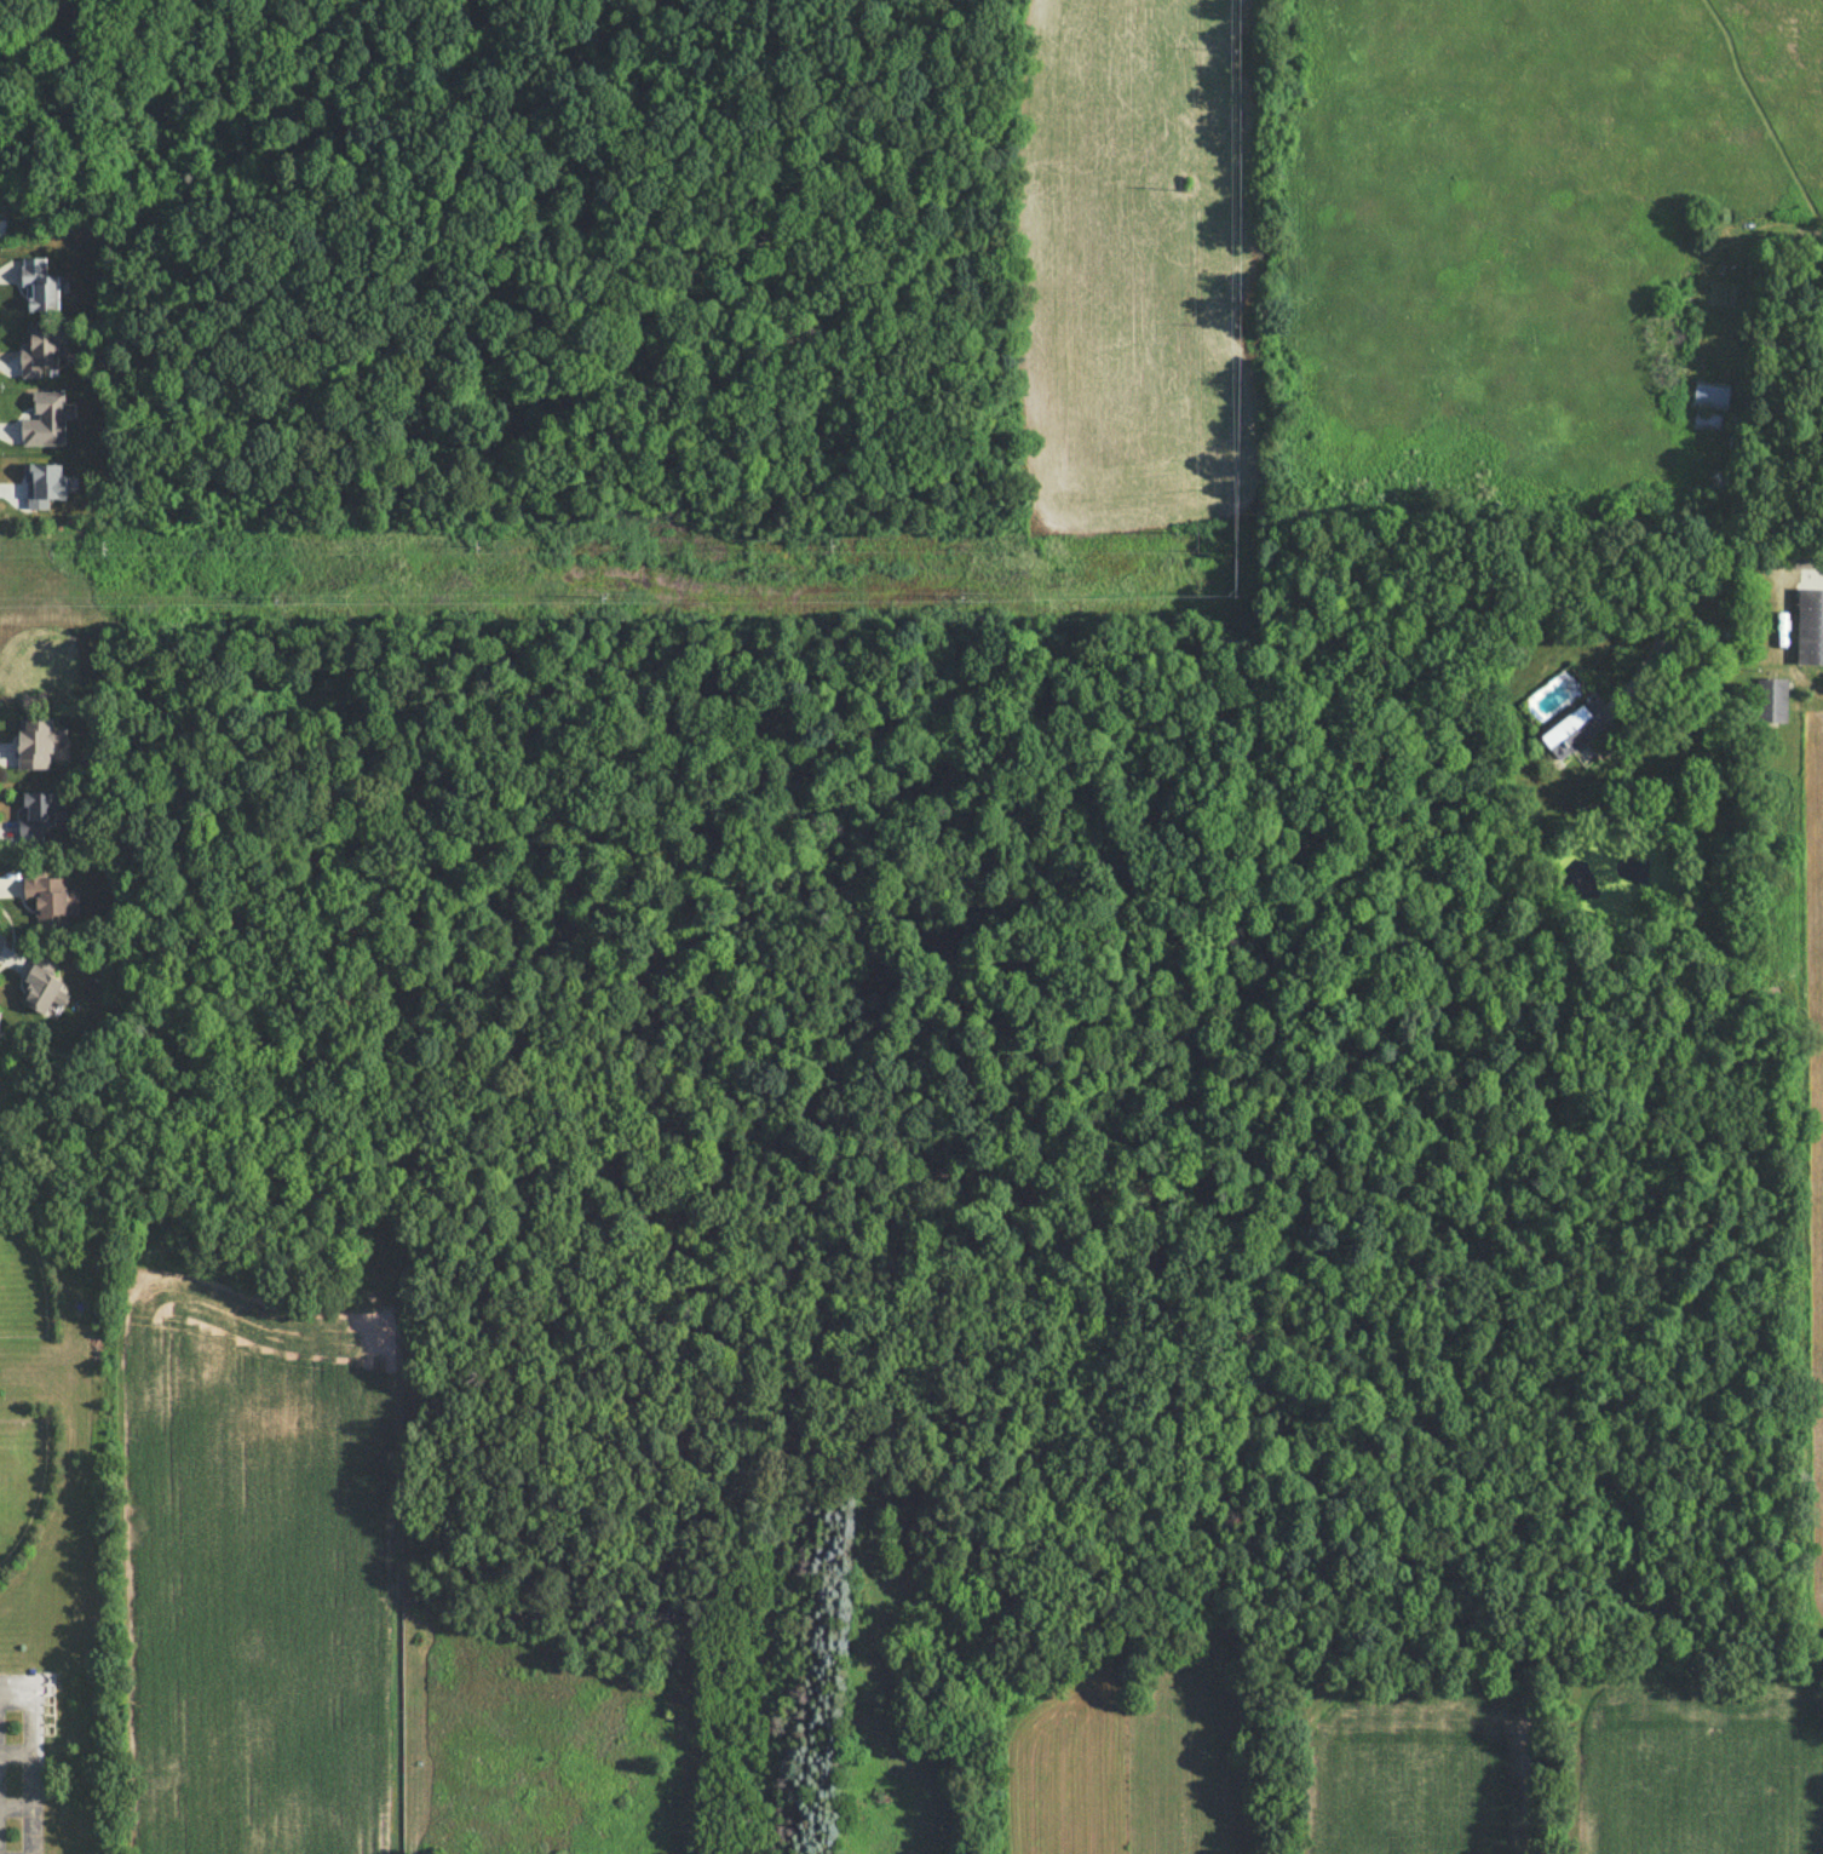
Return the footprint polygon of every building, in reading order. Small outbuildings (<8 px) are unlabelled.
[(45,257),(23,257),(23,265),(21,265),(21,285),(25,285),(25,299),(28,299),(28,310),(59,310),(58,275),(46,275),(45,257)] [(35,325),(27,325),(27,348),(21,348),(19,368),(21,368),(21,377),(40,377),(40,366),(58,366),(58,341),(67,341),(65,328),(46,328),(46,325),(35,325)] [(64,391),(64,402),(74,402),(74,417),(64,417),(64,443),(23,443),(23,437),(21,437),(21,419),(39,418),(39,412),(35,412),(35,404),(33,404),(31,391),(64,391)] [(61,464),(24,463),(24,481),(27,481),(25,498),(28,498),(28,507),(48,507),(48,499),(65,499),(65,475),(61,475),(61,464)] [(1797,588),(1796,663),(1822,664),(1822,588),(1797,588)] [(1786,677),(1756,677),(1757,721),(1787,721),(1786,677)] [(1539,734),(1558,761),(1610,724),(1591,697),(1539,734)] [(52,717),(19,717),(21,745),(18,745),(18,768),(50,768),(48,753),(53,752),(53,740),(67,740),(65,728),(52,728),(52,717)] [(24,792),(53,791),(53,804),(65,804),(65,816),(54,816),(54,825),(42,826),(42,837),(18,837),(18,816),(22,816),(21,802),(24,802),(24,792)] [(23,877),(67,877),(68,925),(36,925),(35,913),(39,913),(39,908),(35,908),(35,899),(23,899),(23,877)] [(46,958),(41,966),(34,962),(24,978),(29,982),(19,999),(45,1014),(52,1000),(62,1005),(69,994),(59,988),(63,981),(50,972),(56,963),(46,958)]
